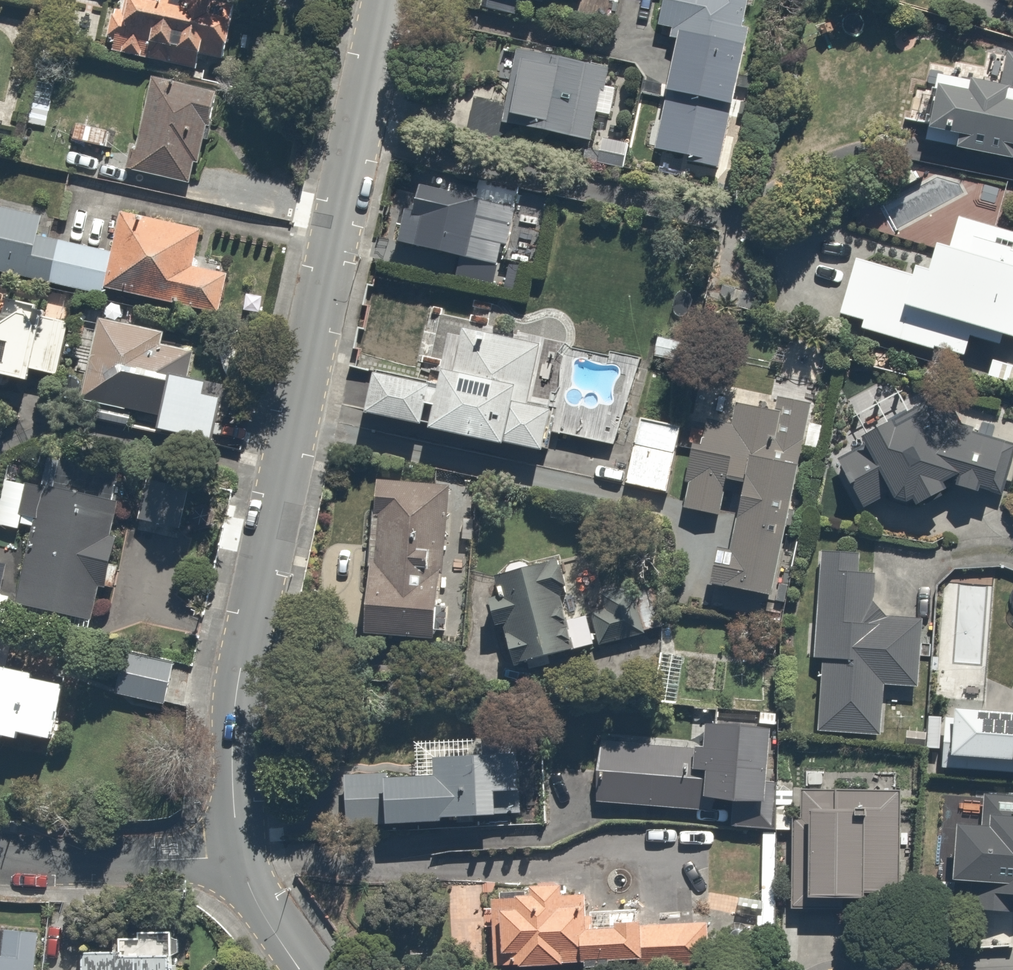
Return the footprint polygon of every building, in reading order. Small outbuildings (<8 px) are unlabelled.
[(225,0),(129,0),(126,14),(123,16),(121,17),(119,19),(117,20),(116,23),(114,25),(113,27),(112,30),(111,32),(111,35),(111,37),(111,40),(111,43),(112,45),(113,48),(115,50),(116,52),(118,54),(120,56),(122,58),(124,59),(127,60),(129,61),(132,61),(135,61),(137,61),(140,61),(142,60),(145,59),(147,58),(150,57),(152,55),(153,53),(155,51),(157,49),(236,65),(248,5),(225,0)] [(767,0),(670,0),(663,33),(677,35),(675,43),(682,44),(661,155),(735,169),(767,0)] [(503,143),(506,130),(603,150),(600,167),(632,174),(639,142),(603,134),(616,72),(522,52),(515,86),(480,79),(468,135),(503,143)] [(1012,57),(1006,95),(981,90),(979,100),(946,94),(936,146),(970,152),(968,161),(1002,167),(1003,158),(1012,160),(1012,57)] [(209,167),(226,101),(156,83),(135,169),(190,183),(195,163),(209,167)] [(99,129),(74,125),(70,147),(95,152),(99,129)] [(537,200),(458,182),(454,198),(417,189),(404,244),(461,258),(456,278),(501,288),(510,249),(539,256),(545,231),(530,227),(537,200)] [(119,257),(45,241),(50,219),(0,208),(0,276),(109,300),(111,293),(119,257)] [(119,257),(111,293),(225,318),(234,276),(200,269),(208,233),(128,216),(119,257)] [(1012,346),(1012,234),(965,220),(946,286),(928,280),(926,288),(859,268),(844,321),(867,328),(864,337),(969,367),(979,336),(1012,346)] [(3,396),(5,386),(37,392),(49,320),(38,318),(12,332),(0,330),(0,396),(3,396)] [(175,334),(103,320),(88,409),(132,416),(134,406),(173,413),(168,443),(226,453),(233,411),(220,409),(224,387),(195,382),(200,353),(172,348),(175,334)] [(443,395),(385,383),(376,427),(556,465),(565,421),(532,414),(546,349),(466,332),(456,378),(447,376),(443,395)] [(734,428),(705,422),(687,512),(749,524),(742,559),(726,556),(718,599),(779,612),(819,413),(771,403),(769,415),(738,409),(734,428)] [(862,427),(873,445),(838,464),(867,518),(905,498),(923,528),(967,501),(957,485),(1007,503),(1012,485),(1012,447),(896,406),(862,427)] [(687,429),(646,419),(629,486),(670,496),(687,429)] [(45,478),(6,475),(1,531),(38,535),(30,626),(107,633),(111,593),(116,593),(121,538),(113,537),(119,476),(46,469),(45,478)] [(447,645),(457,492),(378,487),(369,640),(447,645)] [(576,614),(564,559),(496,574),(501,597),(489,600),(509,690),(665,655),(652,597),(576,614)] [(889,622),(891,563),(828,560),(821,736),(885,738),(886,690),(925,691),(928,624),(889,622)] [(159,667),(160,662),(122,659),(119,700),(171,704),(172,696),(184,697),(187,670),(159,667)] [(42,674),(0,668),(0,750),(70,761),(82,689),(41,682),(42,674)] [(967,721),(963,770),(1012,774),(1012,725),(967,721)] [(780,741),(718,737),(716,753),(603,745),(599,807),(736,816),(735,831),(773,833),(780,741)] [(476,748),(421,745),(419,788),(399,787),(399,780),(353,779),(351,824),(395,826),(395,834),(456,837),(456,829),(512,831),(513,805),(531,806),(533,768),(475,766),(476,748)] [(822,828),(818,908),(876,911),(877,896),(904,898),(909,799),(806,795),(805,827),(822,828)] [(965,828),(962,894),(1012,896),(1012,799),(987,798),(985,829),(965,828)] [(565,889),(537,888),(537,904),(497,903),(497,927),(509,927),(508,969),(711,969),(712,928),(642,927),(643,912),(592,911),(592,901),(565,889)] [(47,940),(0,932),(0,969),(44,969),(47,940)] [(180,965),(182,938),(129,935),(127,955),(98,953),(96,969),(189,969),(189,965),(180,965)]
